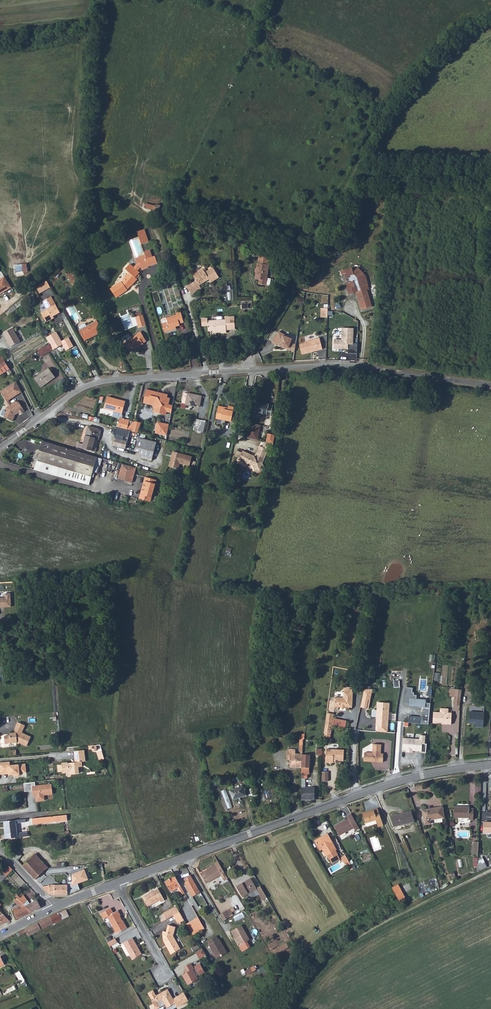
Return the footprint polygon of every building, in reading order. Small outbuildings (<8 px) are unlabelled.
[(149,241),(150,248),(156,247),(158,247),(156,234),(148,235),(149,241)] [(139,242),(142,261),(152,259),(151,256),(150,248),(149,241),(139,242)] [(260,251),(260,259),(270,259),(270,252),(260,251)] [(152,259),(142,261),(143,266),(145,266),(145,270),(146,273),(152,272),(152,271),(162,270),(161,262),(158,262),(157,255),(151,256),(152,259)] [(270,259),(260,259),(259,259),(258,275),(262,275),(262,279),(270,279),(271,259),(270,259)] [(26,264),(15,266),(16,272),(23,271),(24,273),(28,273),(26,264)] [(125,282),(115,289),(121,297),(131,291),(130,289),(134,286),(134,287),(141,280),(140,278),(143,275),(141,274),(138,270),(134,266),(131,269),(134,273),(127,279),(129,281),(126,283),(125,282)] [(214,281),(222,276),(215,266),(207,271),(205,268),(195,274),(199,281),(202,285),(212,278),(214,281)] [(352,281),(346,282),(349,294),(354,293),(354,294),(357,293),(362,311),(371,308),(367,290),(369,290),(368,286),(369,285),(367,275),(366,275),(365,274),(360,268),(355,272),(354,266),(343,269),(344,273),(346,272),(348,278),(351,277),(352,281)] [(82,279),(75,268),(69,271),(76,283),(82,279)] [(5,275),(0,278),(0,292),(11,286),(5,275)] [(46,280),(36,288),(40,294),(50,288),(46,280)] [(204,288),(202,285),(199,281),(189,287),(195,295),(204,288)] [(53,293),(49,296),(50,298),(46,300),(49,306),(43,310),(48,320),(54,316),(54,314),(55,313),(62,309),(53,293)] [(20,299),(14,304),(16,308),(23,302),(20,299)] [(16,308),(14,304),(8,309),(11,312),(16,308)] [(142,311),(134,313),(139,328),(146,326),(142,311)] [(164,320),(163,322),(167,332),(176,330),(175,328),(186,324),(183,313),(178,314),(178,315),(164,320)] [(227,320),(207,321),(207,319),(202,319),(203,327),(208,327),(208,332),(222,331),(222,332),(228,332),(228,329),(236,328),(235,316),(227,316),(227,320)] [(97,322),(79,331),(81,334),(84,341),(93,336),(92,335),(93,334),(94,336),(103,332),(97,322)] [(13,327),(4,333),(12,346),(21,340),(13,327)] [(353,329),(342,328),(342,340),(334,339),(333,349),(348,350),(348,354),(357,354),(357,344),(353,344),(353,329)] [(58,330),(49,335),(52,340),(56,347),(65,342),(58,330)] [(143,335),(128,342),(133,351),(147,344),(147,342),(149,341),(145,332),(142,334),(143,335)] [(291,339),(280,336),(281,334),(277,332),(271,344),(276,346),(277,345),(286,348),(286,351),(294,352),(295,345),(290,344),(291,339)] [(305,344),(299,345),(302,355),(310,353),(310,352),(318,350),(318,351),(322,350),(319,339),(304,342),(305,344)] [(56,347),(52,340),(47,343),(51,350),(56,347)] [(47,343),(40,347),(44,354),(51,350),(47,343)] [(0,351),(0,374),(7,370),(9,372),(12,370),(0,351)] [(49,369),(34,379),(40,387),(55,377),(49,369)] [(9,398),(21,388),(16,378),(0,389),(7,399),(6,400),(9,403),(6,405),(5,407),(6,407),(3,414),(13,419),(16,412),(20,409),(21,411),(25,408),(19,399),(15,399),(12,401),(9,398)] [(154,393),(154,392),(141,390),(139,403),(144,404),(144,402),(149,403),(152,407),(152,412),(158,413),(158,411),(162,412),(165,397),(162,396),(162,395),(154,393)] [(100,405),(109,408),(118,411),(122,399),(104,393),(100,405)] [(200,398),(183,395),(181,406),(195,408),(198,408),(200,398)] [(144,402),(144,404),(148,405),(150,408),(149,412),(152,412),(152,407),(149,403),(144,402)] [(265,407),(253,405),(251,416),(263,418),(263,417),(267,418),(268,408),(265,408),(265,407)] [(228,419),(230,411),(230,408),(224,407),(224,410),(214,408),(212,419),(227,422),(228,419)] [(235,421),(237,412),(230,411),(228,419),(235,421)] [(114,425),(115,426),(123,428),(126,418),(119,416),(117,415),(114,425)] [(164,433),(166,422),(154,420),(152,431),(164,433)] [(191,428),(200,430),(201,422),(193,421),(191,428)] [(91,437),(96,438),(99,430),(98,428),(84,424),(78,442),(73,440),(72,445),(91,450),(92,446),(89,445),(91,437)] [(247,425),(244,440),(254,442),(257,427),(247,425)] [(140,456),(150,459),(151,453),(154,440),(142,437),(137,436),(139,432),(129,429),(123,428),(115,426),(110,443),(137,450),(140,456)] [(95,457),(40,441),(32,469),(87,484),(89,475),(92,476),(94,472),(91,471),(95,457)] [(239,453),(238,455),(236,463),(244,467),(246,466),(249,467),(253,476),(262,473),(259,465),(265,452),(256,448),(251,459),(239,453)] [(187,463),(190,454),(171,449),(167,464),(176,466),(177,461),(187,463)] [(100,458),(95,457),(91,471),(94,472),(97,472),(100,458)] [(136,468),(122,464),(118,479),(132,483),(136,468)] [(139,493),(138,497),(145,499),(147,495),(150,496),(152,489),(154,482),(150,481),(151,477),(144,475),(143,479),(144,480),(140,493),(139,493)] [(5,593),(5,598),(0,598),(0,607),(12,607),(11,593),(5,593)] [(362,705),(367,706),(367,704),(370,687),(365,687),(362,705)] [(406,687),(405,692),(404,692),(403,704),(412,705),(412,706),(421,707),(421,706),(425,706),(425,711),(422,711),(422,717),(429,718),(430,704),(426,703),(426,700),(416,700),(417,695),(414,695),(414,692),(413,692),(413,688),(406,687)] [(355,705),(356,689),(347,688),(346,694),(337,693),(337,703),(343,703),(343,705),(347,705),(348,704),(355,705)] [(390,730),(390,725),(390,716),(388,716),(389,709),(391,709),(391,700),(379,699),(378,716),(383,716),(383,724),(377,724),(377,729),(390,730)] [(327,721),(334,722),(335,711),(329,710),(327,721)] [(475,725),(483,725),(485,711),(470,710),(469,720),(475,720),(475,725)] [(444,725),(454,725),(453,713),(434,713),(435,724),(444,724),(444,725)] [(428,724),(429,718),(422,717),(409,716),(408,723),(428,724)] [(11,732),(6,732),(7,741),(17,740),(18,739),(20,740),(27,743),(31,734),(22,730),(26,723),(18,719),(15,725),(16,729),(10,730),(11,732)] [(332,735),(334,722),(327,721),(325,734),(332,735)] [(420,740),(403,739),(403,750),(407,751),(407,752),(413,753),(413,751),(421,751),(421,753),(426,753),(426,744),(425,744),(425,736),(420,735),(420,740)] [(376,757),(376,759),(385,759),(386,751),(383,751),(383,742),(375,741),(374,751),(366,750),(366,759),(373,759),(373,757),(376,757)] [(336,756),(338,756),(347,756),(347,746),(329,746),(328,759),(336,759),(336,758),(336,756)] [(80,758),(85,757),(84,747),(74,748),(75,760),(75,761),(73,761),(73,760),(65,761),(65,759),(61,760),(62,762),(57,762),(58,769),(62,768),(63,770),(68,769),(71,771),(79,770),(78,764),(82,764),(82,759),(80,759),(80,758)] [(304,765),(304,752),(297,752),(292,751),(292,750),(289,750),(289,753),(292,753),(292,757),(292,764),(304,765)] [(11,759),(0,760),(0,771),(10,770),(10,771),(10,773),(12,773),(12,772),(14,772),(15,773),(16,774),(19,774),(21,772),(21,771),(27,770),(27,761),(11,763),(11,759)] [(36,779),(25,780),(26,789),(37,788),(37,793),(40,793),(40,798),(48,797),(48,792),(57,791),(55,781),(36,783),(36,779)] [(234,799),(248,794),(245,785),(230,789),(234,799)] [(304,785),(304,797),(317,797),(317,785),(304,785)] [(382,820),(376,804),(368,807),(369,808),(362,810),(365,819),(375,815),(377,822),(382,820)] [(413,816),(410,805),(391,811),(394,821),(413,816)] [(466,807),(456,806),(456,817),(466,818),(466,820),(471,820),(471,809),(466,808),(466,807)] [(444,817),(443,807),(422,810),(424,825),(431,824),(430,820),(444,817)] [(358,825),(350,810),(346,812),(348,814),(334,822),(339,832),(353,824),(354,827),(358,825)] [(35,822),(65,819),(65,813),(34,816),(35,822)] [(27,817),(5,819),(7,836),(29,834),(28,830),(18,830),(18,821),(27,820),(27,817)] [(483,821),(483,832),(490,832),(490,822),(483,821)] [(313,837),(316,843),(320,841),(326,851),(325,852),(327,856),(328,856),(336,852),(336,851),(334,847),(335,846),(326,830),(313,837)] [(320,841),(316,843),(318,846),(319,845),(323,853),(325,852),(326,851),(320,841)] [(338,856),(336,852),(328,856),(330,860),(338,856)] [(25,864),(41,881),(52,871),(35,854),(25,864)] [(222,877),(225,875),(216,859),(209,863),(209,864),(198,870),(204,880),(219,871),(222,877)] [(478,869),(488,865),(486,860),(478,864),(478,869)] [(3,879),(15,868),(11,865),(0,876),(3,879)] [(88,880),(83,870),(72,875),(72,886),(88,880)] [(198,889),(188,872),(183,875),(185,879),(184,880),(191,893),(198,889)] [(184,890),(175,874),(165,879),(171,890),(178,886),(182,892),(184,890)] [(259,899),(263,896),(257,884),(254,886),(248,875),(234,883),(239,893),(249,887),(250,888),(252,888),(259,899)] [(395,891),(402,888),(397,879),(390,882),(395,891)] [(67,895),(67,886),(54,885),(54,884),(51,884),(45,887),(50,895),(59,895),(67,895)] [(159,886),(153,889),(143,894),(149,904),(160,897),(162,899),(166,897),(159,886)] [(22,897),(35,909),(37,908),(43,905),(40,898),(33,901),(31,898),(30,898),(26,892),(22,897)] [(15,907),(20,917),(35,909),(22,897),(18,900),(21,904),(15,907)] [(164,911),(168,917),(174,913),(180,910),(177,904),(164,911)] [(116,932),(127,926),(123,919),(122,919),(121,918),(121,916),(119,913),(120,912),(118,908),(113,910),(110,905),(100,910),(103,916),(106,914),(116,932)] [(11,918),(0,906),(0,924),(11,918)] [(221,919),(228,915),(224,908),(217,912),(221,919)] [(182,912),(180,910),(174,913),(177,918),(183,915),(182,912)] [(50,915),(15,933),(17,935),(25,932),(27,935),(61,918),(58,912),(50,915)] [(242,912),(233,917),(235,921),(245,917),(242,912)] [(200,928),(204,926),(197,914),(193,917),(194,918),(200,928)] [(193,932),(200,928),(194,918),(187,921),(193,932)] [(173,933),(175,929),(171,921),(166,929),(164,928),(163,930),(164,939),(166,943),(167,942),(168,944),(167,945),(171,953),(180,947),(173,933)] [(239,943),(248,937),(239,923),(229,929),(231,932),(232,931),(239,943)] [(142,953),(133,936),(123,941),(133,958),(142,953)] [(210,938),(220,955),(225,952),(217,939),(216,939),(214,936),(210,938)] [(107,942),(109,946),(117,942),(115,938),(107,942)] [(215,958),(220,955),(210,938),(206,940),(208,944),(207,944),(215,958)] [(282,947),(279,943),(271,948),(273,952),(282,947)] [(202,947),(195,951),(199,957),(205,954),(202,947)] [(187,967),(189,970),(190,973),(188,974),(185,976),(190,985),(200,979),(198,976),(201,974),(202,976),(207,973),(202,964),(197,967),(199,971),(197,973),(195,970),(196,969),(193,964),(187,967)] [(246,974),(255,968),(253,964),(243,970),(246,974)] [(25,984),(18,970),(14,972),(19,982),(20,981),(22,985),(25,984)] [(176,1002),(174,999),(168,989),(156,995),(154,990),(148,993),(154,1004),(150,1006),(152,1008),(158,1008),(161,1008),(157,1001),(163,998),(168,1007),(176,1002)] [(181,995),(185,1003),(190,1001),(185,993),(181,995)] [(179,1007),(185,1003),(181,995),(174,999),(176,1002),(179,1007)]
